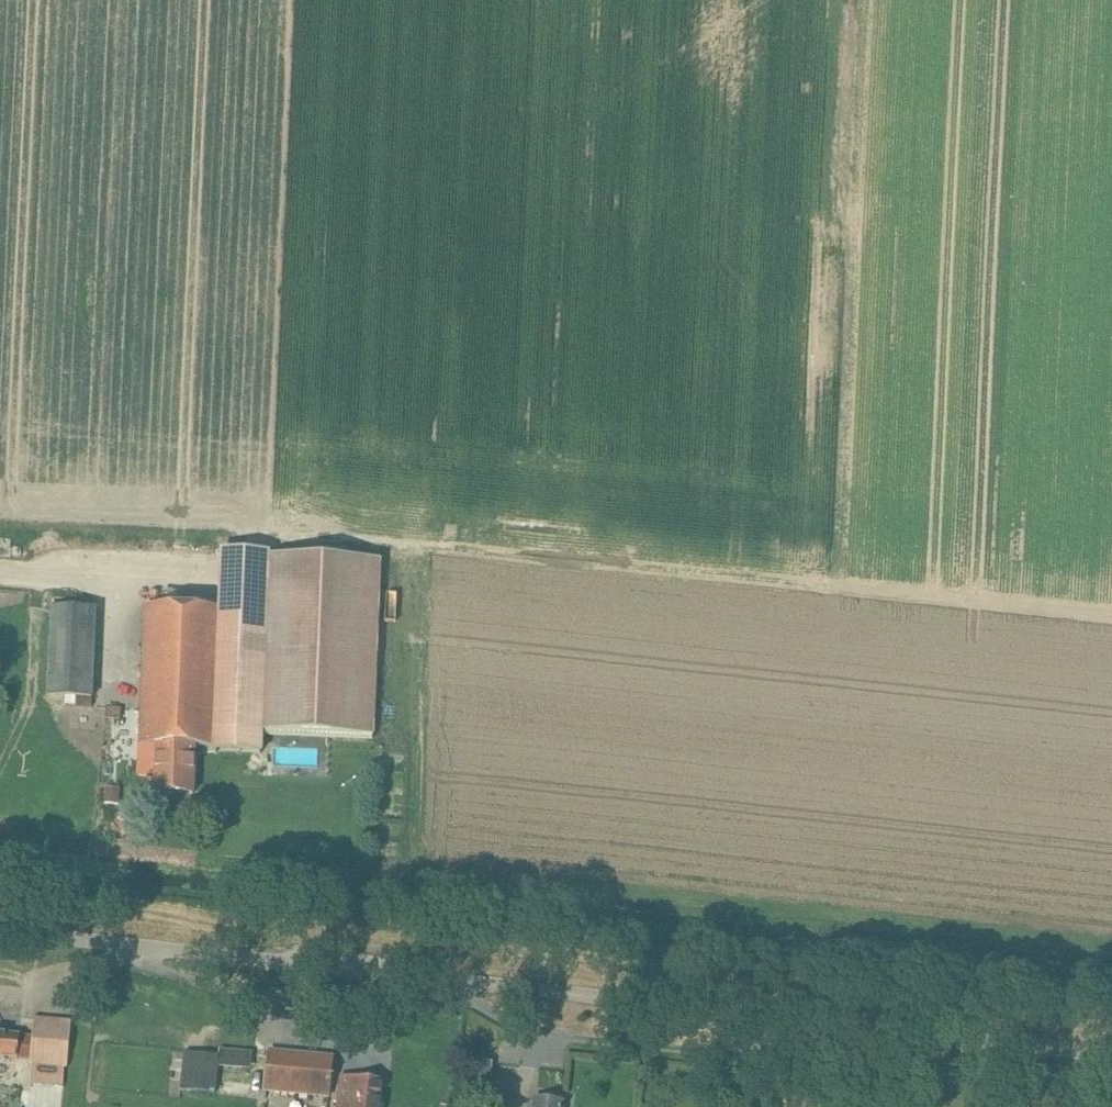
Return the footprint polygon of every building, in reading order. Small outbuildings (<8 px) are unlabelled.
[(196,747),(212,747),(212,752),(251,754),(263,754),(264,732),(330,735),(374,737),(381,562),(271,557),(271,553),(219,551),(219,554),(217,610),(145,608),(140,745),(156,745),(155,777),(154,793),(194,794),(196,747)] [(52,609),(48,697),(91,698),(93,698),(97,611),(52,609)] [(120,721),(121,708),(106,707),(106,710),(105,720),(120,721)] [(119,787),(106,787),(106,802),(119,802),(119,787)] [(32,1060),(32,1065),(30,1084),(64,1087),(66,1068),(68,1068),(72,1024),(72,1021),(35,1018),(34,1028),(33,1037),(32,1060)] [(32,1060),(33,1037),(0,1034),(0,1057),(32,1060)] [(252,1053),(220,1049),(219,1057),(218,1067),(251,1071),(252,1053)] [(333,1057),(270,1052),(266,1092),(330,1098),(333,1057)] [(185,1054),(182,1091),(215,1094),(218,1067),(219,1057),(185,1054)] [(338,1106),(380,1106),(382,1082),(341,1078),(338,1106)]
